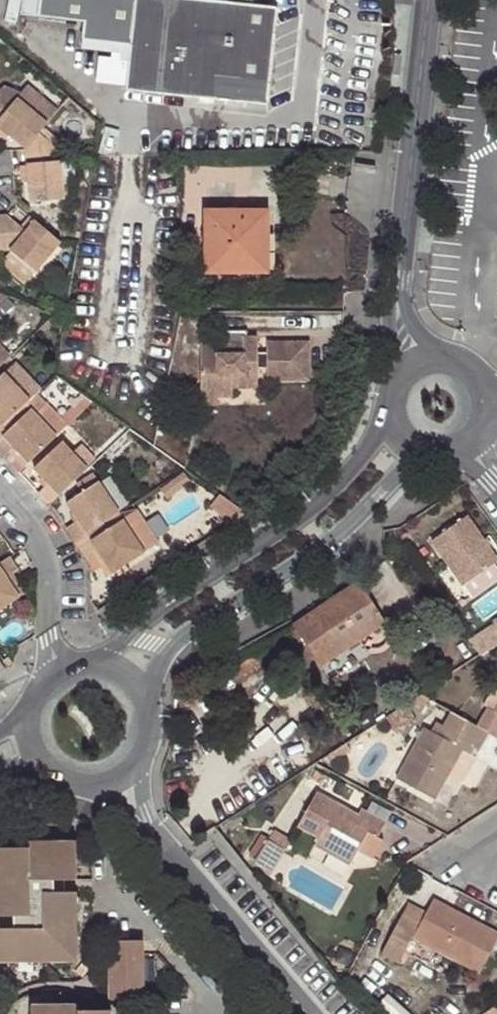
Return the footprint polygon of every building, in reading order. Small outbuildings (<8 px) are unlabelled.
[(34,18),(80,23),(78,40),(128,45),(123,89),(265,104),(275,7),(248,4),(249,0),(229,0),(229,2),(209,0),(36,0),(34,18)] [(39,131),(56,109),(27,87),(21,94),(7,83),(0,88),(0,128),(26,149),(39,131)] [(55,145),(39,131),(26,149),(31,202),(64,199),(61,160),(56,160),(55,145)] [(258,233),(267,232),(267,211),(206,211),(206,272),(258,272),(258,233)] [(21,226),(8,213),(0,214),(0,250),(10,249),(36,271),(60,241),(34,220),(26,231),(21,226)] [(29,216),(21,226),(26,231),(34,220),(29,216)] [(267,272),(267,232),(258,233),(258,272),(267,272)] [(36,271),(10,249),(0,262),(0,268),(23,287),(36,271)] [(241,342),(198,343),(198,403),(216,403),(216,395),(230,395),(230,386),(230,374),(255,374),(255,367),(265,367),(265,379),(306,378),(306,347),(265,347),(264,351),(255,352),(255,336),(241,336),(241,342)] [(9,355),(0,346),(0,364),(9,355)] [(4,372),(30,399),(41,389),(15,362),(4,372)] [(4,372),(0,376),(0,423),(2,425),(30,399),(4,372)] [(255,374),(230,374),(230,386),(255,386),(255,374)] [(67,425),(46,403),(36,413),(56,435),(67,425)] [(31,408),(0,438),(0,451),(5,456),(10,452),(16,446),(30,461),(56,435),(36,413),(31,408)] [(62,442),(34,468),(49,482),(39,492),(50,504),(87,467),(62,442)] [(30,461),(16,446),(10,452),(24,466),(30,461)] [(74,540),(87,533),(118,512),(98,482),(66,501),(77,519),(66,528),(74,540)] [(135,511),(124,519),(145,552),(157,544),(135,511)] [(431,541),(463,586),(496,562),(496,560),(466,516),(431,541)] [(91,540),(78,547),(87,560),(93,556),(99,552),(113,573),(145,552),(124,519),(91,540)] [(91,540),(87,533),(74,540),(78,547),(91,540)] [(107,576),(113,573),(99,552),(93,556),(107,576)] [(0,563),(0,609),(19,597),(8,577),(14,574),(20,569),(11,556),(0,563)] [(26,592),(14,574),(8,577),(19,597),(26,592)] [(384,623),(358,584),(301,622),(292,626),(319,666),(384,623)] [(275,655),(267,640),(225,662),(234,677),(275,655)] [(428,700),(420,696),(406,705),(421,712),(428,700)] [(496,738),(496,705),(494,711),(486,709),(476,726),(487,732),(496,738)] [(479,749),(487,732),(476,726),(449,712),(442,725),(435,722),(430,732),(424,728),(398,778),(435,799),(448,775),(461,751),(469,755),(473,747),(479,749)] [(461,751),(448,775),(456,779),(469,755),(461,751)] [(358,816),(316,793),(298,826),(319,838),(315,847),(350,865),(367,833),(377,837),(384,824),(361,812),(358,816)] [(289,839),(273,830),(253,862),(267,876),(289,839)] [(77,963),(77,894),(64,893),(64,887),(64,881),(77,881),(76,843),(29,843),(28,850),(0,850),(0,963),(77,963)] [(432,901),(419,925),(401,916),(381,955),(399,964),(411,939),(478,975),(496,939),(496,935),(432,901)] [(144,1000),(143,944),(110,944),(110,1002),(144,1000)] [(111,1010),(80,1011),(80,1006),(31,1007),(31,1013),(111,1013),(111,1010)]
